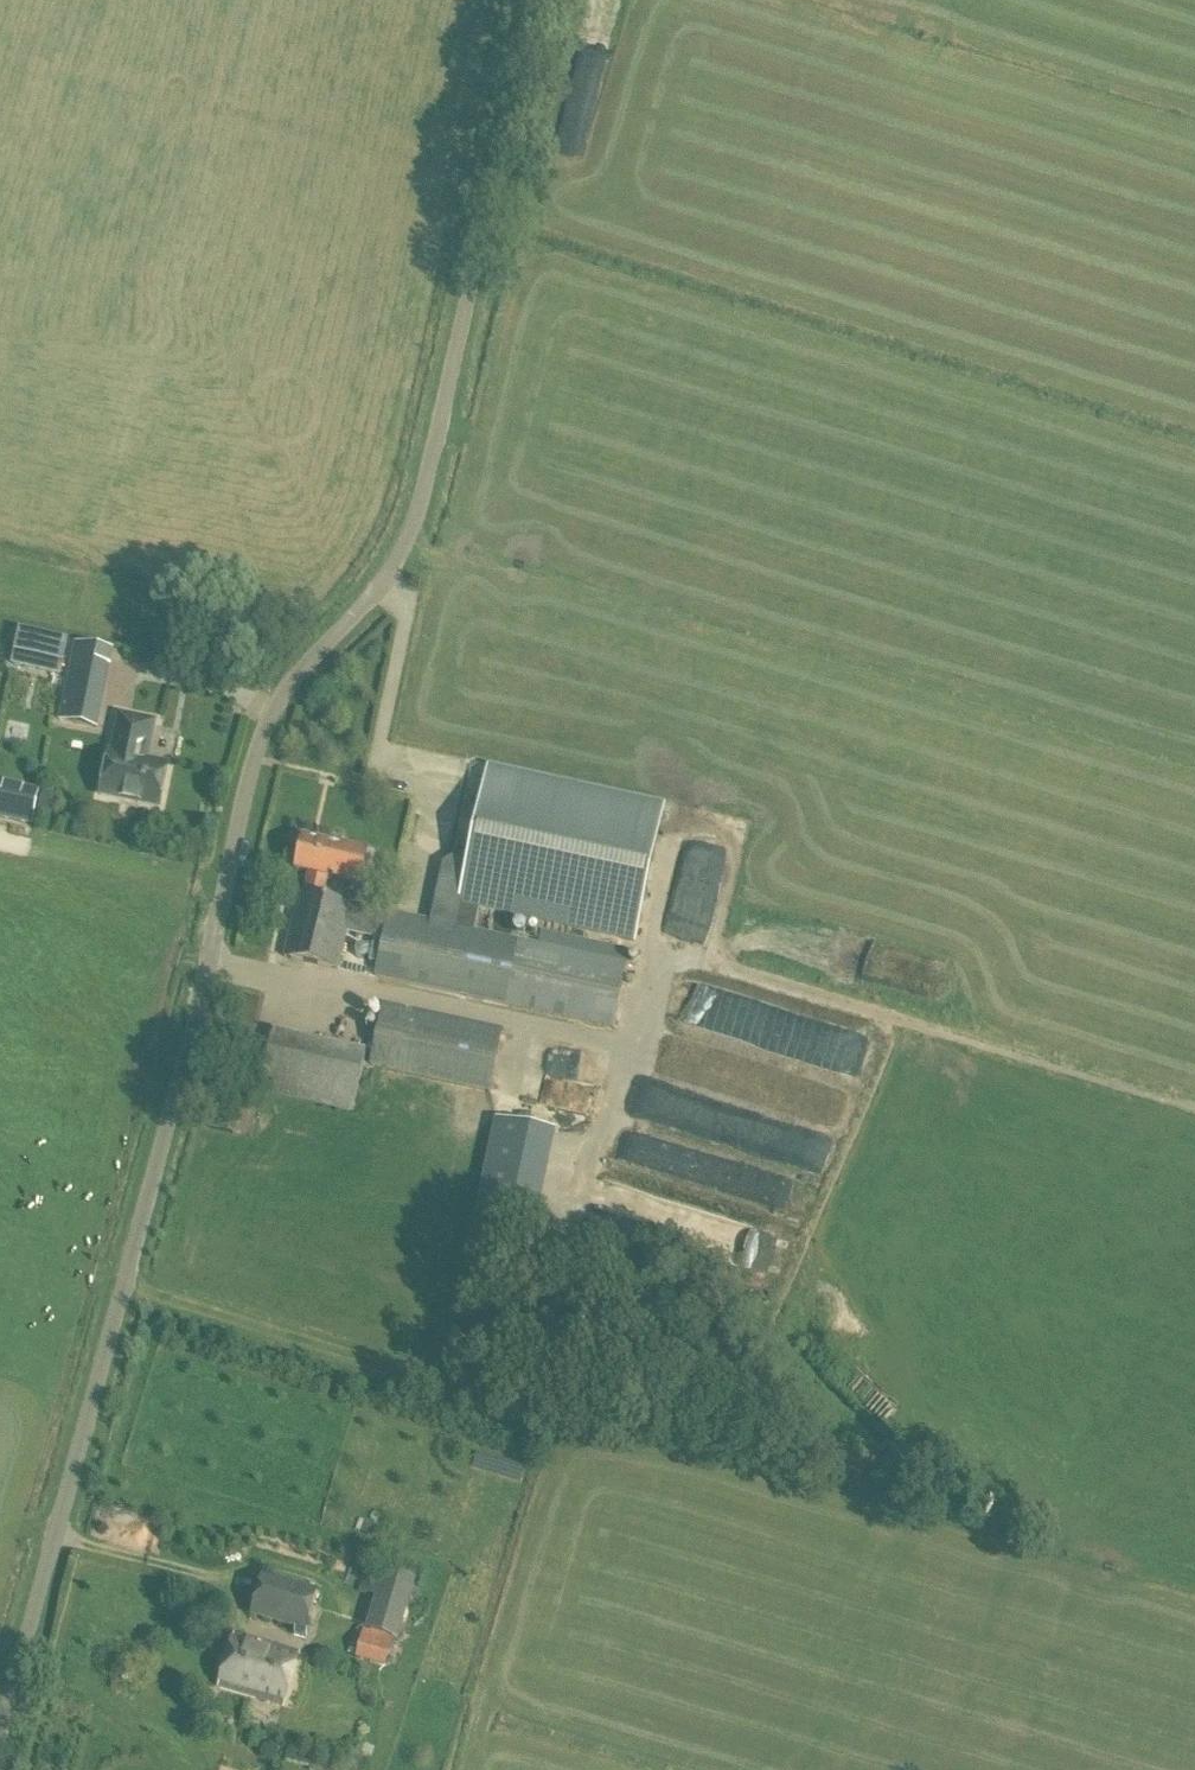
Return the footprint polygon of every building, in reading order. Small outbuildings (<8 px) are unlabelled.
[(59,673),(67,641),(20,631),(13,662),(59,673)] [(113,647),(77,639),(74,652),(110,661),(113,647)] [(62,705),(98,713),(104,687),(68,679),(62,705)] [(99,794),(158,806),(167,764),(145,760),(153,721),(119,714),(111,753),(108,752),(99,794)] [(481,903),(636,937),(664,809),(489,770),(453,926),(475,931),(481,903)] [(30,823),(36,790),(23,788),(17,820),(30,823)] [(295,869),(308,872),(304,893),(324,898),(328,876),(360,884),(366,854),(301,839),(295,869)] [(324,898),(304,893),(297,892),(283,957),(338,969),(348,932),(352,904),(324,898)] [(352,904),(348,932),(383,939),(374,975),(612,1027),(627,964),(475,931),(453,926),(352,904)] [(486,1079),(497,1022),(374,998),(363,1055),(486,1079)] [(667,1066),(832,1117),(844,1078),(679,1027),(667,1066)] [(355,1055),(266,1037),(255,1091),(344,1109),(355,1055)] [(477,1214),(535,1226),(555,1132),(497,1120),(477,1214)] [(365,1628),(393,1637),(412,1579),(366,1566),(360,1590),(375,1594),(365,1628)] [(249,1615),(304,1631),(317,1588),(263,1573),(249,1615)] [(393,1637),(365,1628),(358,1652),(386,1661),(393,1637)] [(219,1686),(281,1705),(297,1653),(234,1634),(219,1686)]
